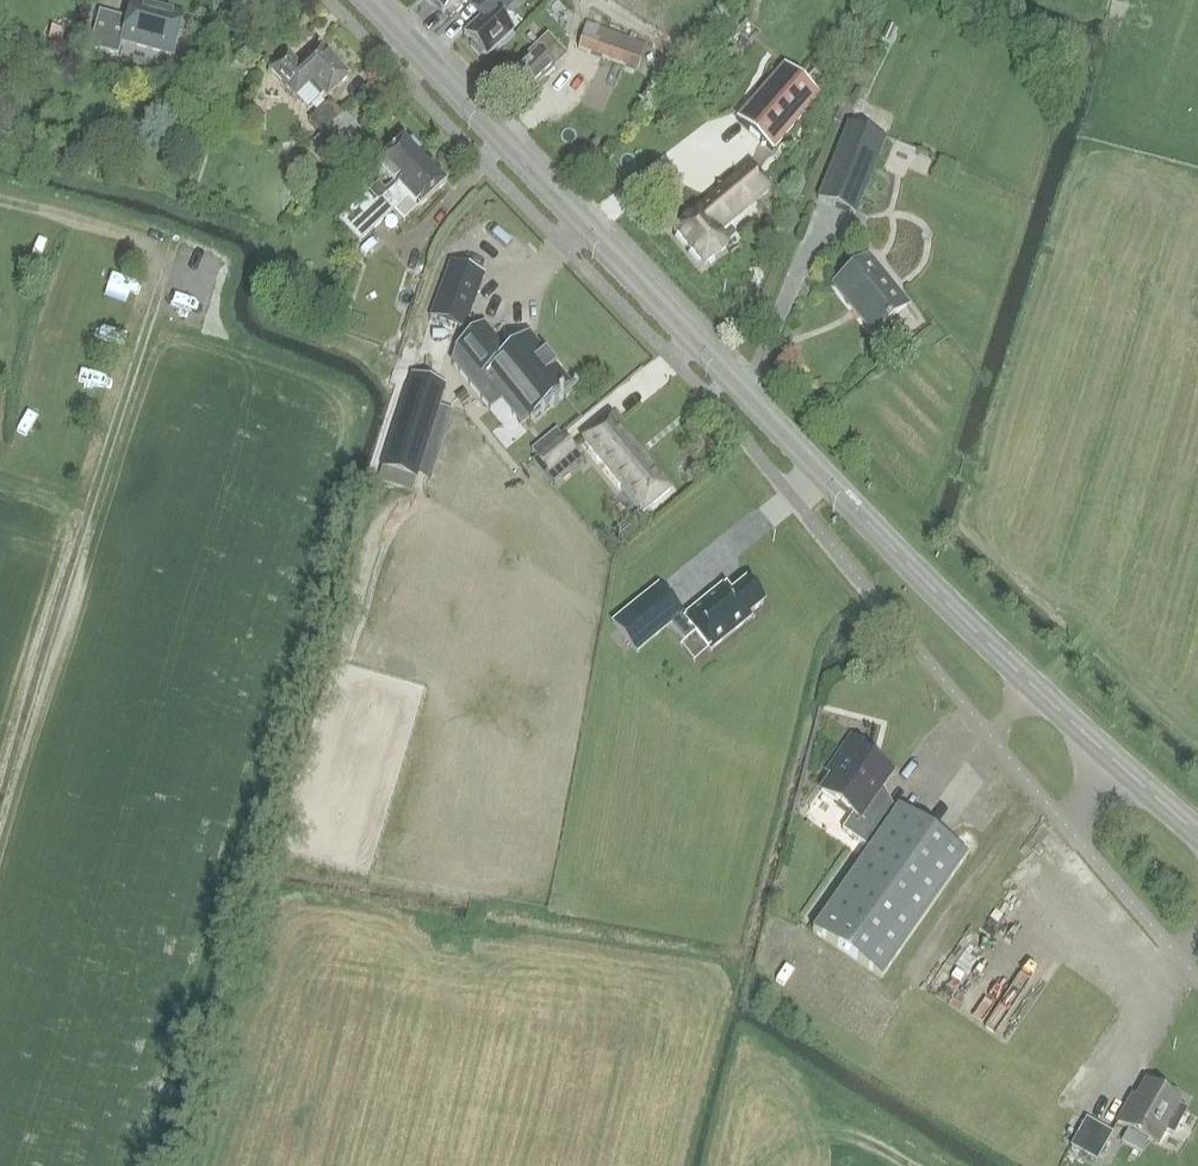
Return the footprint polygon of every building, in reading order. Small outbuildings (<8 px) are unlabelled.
[(444,12),(456,0),(433,0),(444,12)] [(463,35),(472,44),(469,46),(480,57),(482,56),(484,58),(513,32),(500,17),(519,0),(476,0),(469,7),(480,19),(463,35)] [(99,11),(89,48),(118,55),(122,40),(173,54),(183,17),(131,3),(127,18),(99,11)] [(578,48),(637,69),(646,44),(586,23),(578,48)] [(889,41),(895,28),(888,25),(882,38),(889,41)] [(64,30),(52,27),(49,40),(61,43),(64,30)] [(528,61),(506,81),(523,99),(568,56),(548,34),(524,57),(528,61)] [(325,98),(348,77),(319,45),(298,65),(287,53),(269,70),(295,98),(311,83),(325,98)] [(735,119),(773,152),(821,97),(783,64),(735,119)] [(322,134),(343,114),(330,99),(307,119),(322,134)] [(244,116),(256,127),(265,116),(253,106),(244,116)] [(155,114),(160,133),(185,126),(180,108),(155,114)] [(343,114),(322,134),(322,135),(307,149),(324,169),(361,134),(343,114)] [(818,199),(855,214),(886,139),(848,124),(818,199)] [(378,184),(370,192),(369,193),(376,201),(379,204),(426,160),(405,138),(376,165),(393,183),(385,191),(378,184)] [(374,204),(366,196),(339,221),(360,243),(407,198),(418,209),(446,183),(426,160),(379,204),(376,201),(374,204)] [(697,211),(674,231),(703,267),(727,247),(715,233),(770,187),(751,164),(695,210),(697,211)] [(834,285),(873,334),(907,307),(868,258),(834,285)] [(450,263),(430,317),(454,326),(464,329),(470,336),(457,346),(493,390),(520,423),(530,416),(568,385),(528,336),(506,354),(483,325),(478,330),(468,318),(484,275),(450,263)] [(434,383),(411,376),(377,480),(411,491),(445,387),(436,383),(434,383)] [(582,438),(643,512),(670,489),(610,415),(582,438)] [(535,456),(549,473),(575,451),(561,434),(535,456)] [(658,585),(612,623),(637,652),(670,625),(684,642),(695,633),(710,651),(750,618),(748,615),(763,603),(745,581),(730,594),(723,585),(684,617),(658,585)] [(842,829),(869,849),(812,931),(880,979),(967,856),(898,808),(895,812),(874,797),(892,773),(869,756),(872,752),(851,738),(827,773),(831,775),(820,792),(852,815),(842,829)] [(1178,1100),(1176,1099),(1179,1094),(1164,1085),(1161,1090),(1146,1082),(1137,1097),(1131,1094),(1115,1122),(1129,1129),(1122,1142),(1140,1153),(1147,1140),(1157,1146),(1166,1130),(1173,1135),(1187,1110),(1176,1104),(1178,1100)] [(1085,1118),(1070,1146),(1096,1161),(1112,1133),(1085,1118)]
